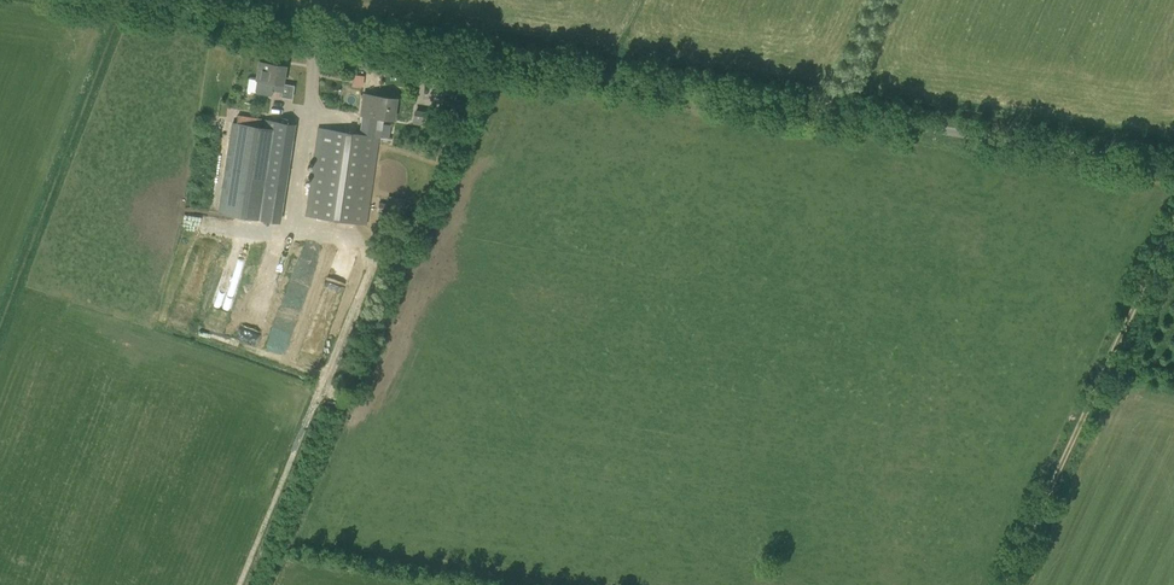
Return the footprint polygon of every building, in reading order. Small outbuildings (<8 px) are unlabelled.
[(260,62),(257,80),(255,93),(273,96),(275,83),(283,84),(285,66),(260,62)] [(421,80),(421,95),(447,96),(447,81),(421,80)] [(363,114),(359,134),(375,136),(378,116),(393,119),(396,99),(364,95),(361,114),(363,114)] [(432,112),(430,126),(438,127),(440,113),(432,112)] [(285,191),(295,124),(263,119),(252,186),(285,191)] [(375,136),(359,134),(318,127),(305,215),(366,224),(379,137),(375,136)] [(402,215),(403,206),(379,202),(378,211),(402,215)]
